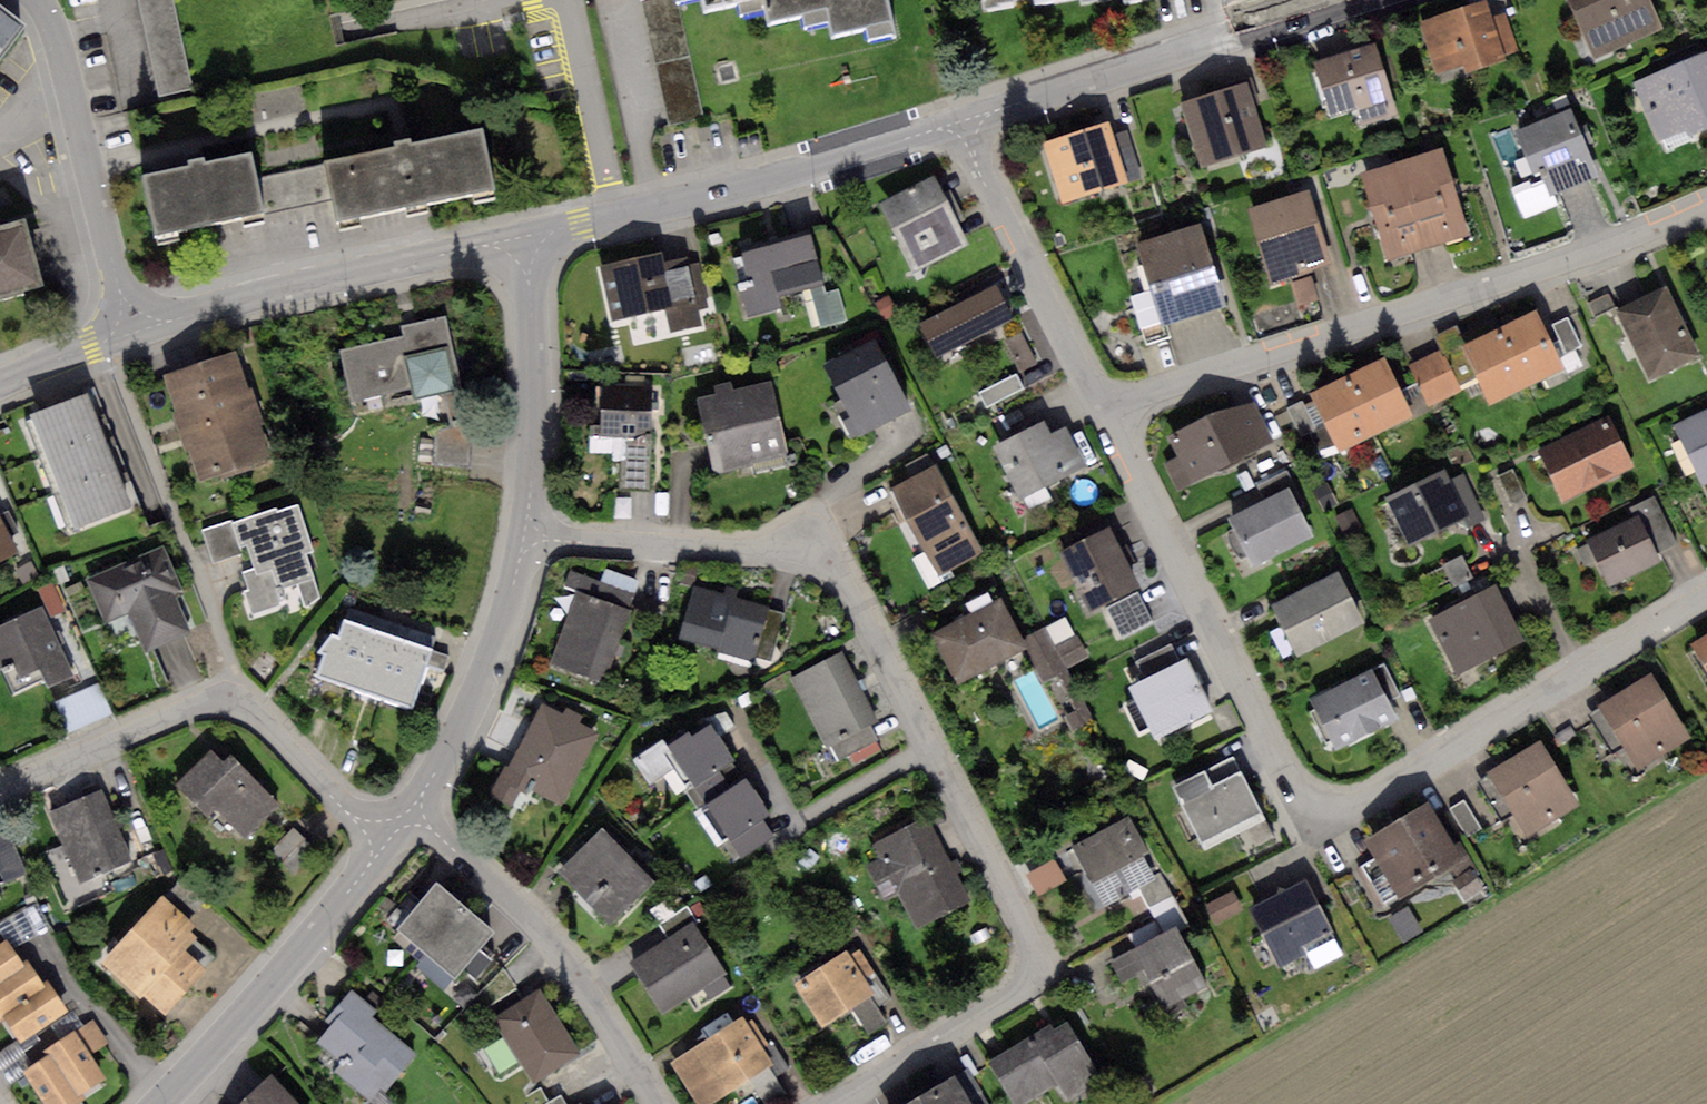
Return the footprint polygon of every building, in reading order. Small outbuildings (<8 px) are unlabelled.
[(156,92),(190,85),(174,0),(139,0),(156,92)] [(666,123),(700,116),(675,2),(675,0),(640,0),(666,123)] [(761,0),(702,0),(704,10),(737,3),(739,13),(763,7),(761,0)] [(763,7),(766,24),(798,17),(800,29),(828,23),(831,35),(863,28),(865,38),(894,32),(888,0),(761,0),(763,7)] [(1594,58),(1663,28),(1650,0),(1569,0),(1594,58)] [(1487,2),(1420,22),(1436,73),(1464,64),(1467,73),(1505,61),(1504,56),(1492,16),(1487,2)] [(0,4),(0,52),(23,22),(0,4)] [(1505,12),(1492,16),(1504,56),(1518,51),(1505,12)] [(1375,43),(1315,63),(1332,116),(1359,108),(1364,123),(1398,112),(1375,43)] [(1630,80),(1657,142),(1688,128),(1691,136),(1706,128),(1706,47),(1630,80)] [(1247,83),(1183,104),(1203,166),(1267,146),(1247,83)] [(1571,109),(1517,131),(1533,172),(1540,169),(1544,180),(1550,195),(1599,175),(1587,147),(1593,144),(1585,124),(1578,127),(1571,109)] [(1109,124),(1044,143),(1062,203),(1127,183),(1112,135),(1109,124)] [(1127,131),(1112,135),(1127,183),(1142,178),(1127,131)] [(395,151),(326,165),(333,200),(338,225),(496,192),(484,133),(413,148),(411,141),(402,143),(394,144),(395,151)] [(1442,147),(1399,160),(1426,247),(1469,234),(1442,147)] [(190,170),(146,179),(158,237),(264,215),(257,180),(252,158),(207,167),(206,159),(195,161),(188,163),(190,170)] [(1399,160),(1360,173),(1387,259),(1426,247),(1399,160)] [(326,165),(257,180),(264,215),(333,200),(326,165)] [(934,177),(879,204),(912,271),(968,244),(934,177)] [(1550,195),(1544,180),(1531,185),(1529,181),(1511,189),(1523,219),(1555,206),(1550,195)] [(1310,190),(1250,208),(1274,284),(1333,266),(1310,190)] [(0,225),(0,296),(42,284),(24,218),(0,225)] [(1203,232),(1136,252),(1149,295),(1161,335),(1228,315),(1203,232)] [(812,233),(741,251),(751,287),(740,290),(747,317),(777,310),(774,297),(809,289),(825,285),(812,233)] [(661,251),(599,265),(612,321),(664,309),(670,332),(702,325),(699,310),(708,308),(698,263),(690,265),(688,256),(663,262),(661,251)] [(1311,277),(1291,283),(1297,306),(1318,300),(1311,277)] [(825,285),(809,289),(820,329),(848,321),(839,288),(827,292),(825,285)] [(996,286),(919,324),(935,357),(1012,319),(996,286)] [(1667,288),(1617,312),(1649,380),(1699,356),(1667,288)] [(1610,293),(1587,303),(1594,318),(1616,308),(1610,293)] [(1161,335),(1149,295),(1131,301),(1146,351),(1164,346),(1161,335)] [(889,296),(875,303),(886,322),(899,314),(889,296)] [(1536,309),(1499,327),(1528,385),(1564,368),(1536,309)] [(1568,317),(1553,325),(1567,354),(1582,347),(1568,317)] [(404,336),(338,351),(350,404),(411,390),(413,401),(461,390),(444,318),(402,327),(404,336)] [(1499,327),(1462,344),(1490,403),(1528,385),(1499,327)] [(1021,332),(1003,341),(1019,371),(1037,361),(1021,332)] [(875,338),(824,365),(851,416),(843,420),(854,441),(913,410),(875,338)] [(238,350),(162,375),(197,483),(273,458),(238,350)] [(1439,350),(1408,365),(1429,407),(1459,392),(1439,350)] [(1385,358),(1349,375),(1377,434),(1413,417),(1385,358)] [(1016,374),(979,393),(988,408),(1024,389),(1016,374)] [(1349,375),(1312,393),(1339,452),(1377,434),(1349,375)] [(650,382),(601,381),(600,435),(621,436),(649,436),(650,382)] [(714,393),(696,398),(714,475),(788,458),(770,381),(733,390),(731,382),(713,386),(714,393)] [(435,432),(435,462),(470,466),(472,441),(461,390),(444,396),(451,427),(435,432)] [(88,393),(30,413),(44,454),(102,433),(88,393)] [(1255,397),(1169,438),(1178,457),(1165,463),(1178,490),(1277,444),(1255,397)] [(1301,402),(1287,409),(1300,436),(1315,428),(1301,402)] [(1674,426),(1703,486),(1706,484),(1706,411),(1674,426)] [(1610,416),(1538,450),(1563,502),(1635,467),(1610,416)] [(1044,421),(992,447),(1020,501),(1087,467),(1066,426),(1050,434),(1044,421)] [(102,433),(44,454),(58,493),(117,472),(102,433)] [(647,490),(649,436),(621,436),(620,490),(647,490)] [(936,464),(892,489),(940,575),(984,550),(936,464)] [(1256,486),(1264,501),(1289,488),(1295,485),(1287,469),(1256,486)] [(1513,469),(1497,476),(1510,505),(1526,498),(1513,469)] [(1443,471),(1385,498),(1407,544),(1465,517),(1449,481),(1443,471)] [(130,508),(117,472),(58,493),(71,529),(130,508)] [(1464,474),(1449,481),(1465,517),(1470,527),(1485,520),(1464,474)] [(1326,483),(1313,489),(1323,510),(1336,504),(1326,483)] [(1264,501),(1229,519),(1253,566),(1313,536),(1289,488),(1264,501)] [(1633,507),(1638,517),(1656,553),(1676,543),(1654,497),(1633,507)] [(276,506),(231,521),(239,547),(248,545),(256,569),(244,573),(250,590),(245,592),(253,613),(281,604),(276,590),(298,583),(305,604),(320,592),(308,555),(315,552),(299,504),(277,511),(276,506)] [(0,512),(0,562),(18,552),(11,537),(18,533),(5,509),(0,512)] [(1351,510),(1335,516),(1342,534),(1359,527),(1351,510)] [(1638,517),(1586,542),(1608,586),(1659,561),(1656,553),(1638,517)] [(239,547),(231,521),(202,530),(213,565),(242,555),(239,547)] [(1109,527),(1060,552),(1089,610),(1138,586),(1109,527)] [(164,545),(84,578),(104,626),(130,615),(145,651),(191,632),(174,593),(183,589),(164,545)] [(1461,555),(1443,564),(1454,587),(1473,578),(1461,555)] [(565,586),(575,590),(548,666),(601,685),(635,593),(571,570),(565,586)] [(1338,572),(1272,606),(1297,656),(1364,622),(1338,572)] [(54,583),(38,590),(51,617),(66,610),(54,583)] [(725,594),(694,585),(678,637),(752,658),(752,656),(767,607),(735,597),(737,590),(727,587),(725,594)] [(1495,587),(1428,621),(1456,675),(1523,641),(1495,587)] [(1138,593),(1107,608),(1121,635),(1151,620),(1138,593)] [(1001,600),(934,635),(959,683),(1026,648),(1021,639),(1001,600)] [(0,627),(0,661),(15,692),(44,678),(48,686),(73,673),(41,607),(0,627)] [(376,615),(347,607),(338,636),(331,633),(317,652),(324,653),(316,674),(352,687),(376,615)] [(785,612),(767,607),(752,656),(770,661),(785,612)] [(407,626),(376,615),(352,687),(383,697),(407,626)] [(436,635),(407,626),(383,697),(413,707),(436,635)] [(1021,639),(1026,648),(1042,680),(1057,672),(1076,709),(1064,716),(1072,730),(1094,719),(1067,669),(1090,658),(1076,632),(1055,643),(1046,626),(1021,639)] [(1688,643),(1706,676),(1706,632),(1688,643)] [(1135,661),(1144,679),(1180,662),(1171,644),(1135,661)] [(840,652),(790,679),(826,747),(831,744),(869,724),(876,720),(840,652)] [(1144,679),(1129,687),(1154,738),(1211,710),(1186,659),(1180,662),(1144,679)] [(1385,663),(1372,669),(1388,701),(1401,695),(1385,663)] [(1372,669),(1311,700),(1336,750),(1397,719),(1388,701),(1372,669)] [(1650,672),(1599,704),(1602,709),(1626,747),(1640,769),(1691,738),(1650,672)] [(99,683),(54,702),(68,735),(113,715),(99,683)] [(563,713),(542,702),(510,766),(505,764),(488,797),(517,812),(528,789),(564,808),(601,734),(578,722),(581,716),(566,708),(563,713)] [(1626,747),(1602,709),(1588,717),(1612,756),(1626,747)] [(688,732),(668,744),(681,764),(696,788),(721,772),(738,761),(712,722),(690,736),(688,732)] [(869,724),(831,744),(839,760),(877,740),(869,724)] [(681,764),(668,744),(664,738),(632,759),(650,785),(681,764)] [(1541,740),(1488,772),(1489,774),(1477,781),(1502,822),(1513,815),(1526,838),(1580,806),(1541,740)] [(211,752),(176,786),(208,819),(216,810),(245,840),(280,807),(231,757),(223,764),(211,752)] [(1205,772),(1174,788),(1206,850),(1265,819),(1240,771),(1212,786),(1205,772)] [(696,788),(707,804),(732,788),(721,772),(696,788)] [(732,788),(707,804),(732,840),(762,820),(770,815),(745,778),(732,788)] [(102,790),(50,813),(81,883),(133,861),(102,790)] [(1464,801),(1450,809),(1467,837),(1481,829),(1464,801)] [(1428,803),(1367,842),(1375,856),(1401,896),(1463,858),(1428,803)] [(1129,817),(1074,847),(1106,905),(1140,887),(1150,906),(1171,894),(1160,872),(1155,875),(1143,853),(1147,850),(1129,817)] [(928,818),(873,844),(880,859),(868,865),(886,904),(900,897),(917,934),(971,908),(928,818)] [(27,872),(3,819),(0,820),(0,885),(27,872)] [(762,820),(732,840),(743,856),(773,836),(762,820)] [(316,849),(294,828),(271,851),(294,873),(316,849)] [(602,830),(559,872),(611,926),(655,883),(602,830)] [(1401,896),(1375,856),(1359,866),(1385,907),(1401,896)] [(1054,859),(1026,874),(1038,897),(1066,882),(1054,859)] [(1469,867),(1450,880),(1465,901),(1484,889),(1469,867)] [(1307,880),(1248,910),(1279,969),(1307,955),(1314,969),(1345,954),(1307,880)] [(424,953),(464,906),(436,882),(396,930),(424,953)] [(1233,892),(1207,905),(1216,924),(1243,911),(1233,892)] [(195,924),(163,895),(103,962),(163,1015),(204,969),(184,951),(197,936),(190,930),(195,924)] [(37,901),(3,920),(17,947),(52,927),(37,901)] [(688,903),(656,923),(667,941),(695,924),(699,921),(688,903)] [(464,906),(424,953),(454,978),(462,968),(483,944),(494,931),(464,906)] [(1408,907),(1388,919),(1404,943),(1424,931),(1408,907)] [(667,941),(630,963),(661,1014),(726,975),(695,924),(667,941)] [(1177,929),(1112,961),(1123,983),(1135,977),(1152,1012),(1205,986),(1177,929)] [(0,945),(0,983),(24,967),(6,940),(0,945)] [(496,954),(483,944),(462,968),(476,979),(496,954)] [(847,951),(794,984),(822,1027),(852,1008),(871,996),(874,994),(847,951)] [(0,983),(0,1018),(1,1020),(6,1017),(48,989),(30,963),(24,967),(0,983)] [(48,989),(6,1017),(23,1043),(69,1012),(52,986),(48,989)] [(540,989),(493,1017),(504,1035),(520,1061),(532,1083),(580,1055),(540,989)] [(376,1010),(351,990),(327,1021),(331,1024),(317,1043),(341,1062),(333,1072),(371,1101),(380,1089),(386,1094),(418,1054),(370,1017),(376,1010)] [(871,996),(852,1008),(868,1034),(887,1023),(871,996)] [(74,1011),(51,1027),(61,1041),(83,1025),(74,1011)] [(670,1062),(696,1103),(709,1103),(750,1079),(770,1066),(740,1018),(670,1062)] [(46,1050),(49,1054),(78,1097),(106,1078),(91,1056),(109,1044),(92,1019),(83,1025),(61,1041),(46,1050)] [(988,1059),(1014,1103),(1029,1103),(1058,1088),(1066,1102),(1103,1081),(1068,1020),(1051,1029),(1049,1025),(988,1059)] [(520,1061),(504,1035),(484,1048),(499,1074),(520,1061)] [(0,1052),(0,1067),(9,1079),(32,1063),(16,1041),(0,1052)] [(22,1073),(44,1103),(76,1103),(80,1101),(49,1054),(22,1073)] [(770,1066),(750,1079),(767,1103),(770,1103),(787,1093),(770,1066)] [(272,1076),(246,1099),(242,1103),(297,1103),(272,1076)] [(908,1103),(970,1103),(954,1077),(908,1103)] [(546,1103),(565,1103),(561,1096),(546,1103)]
